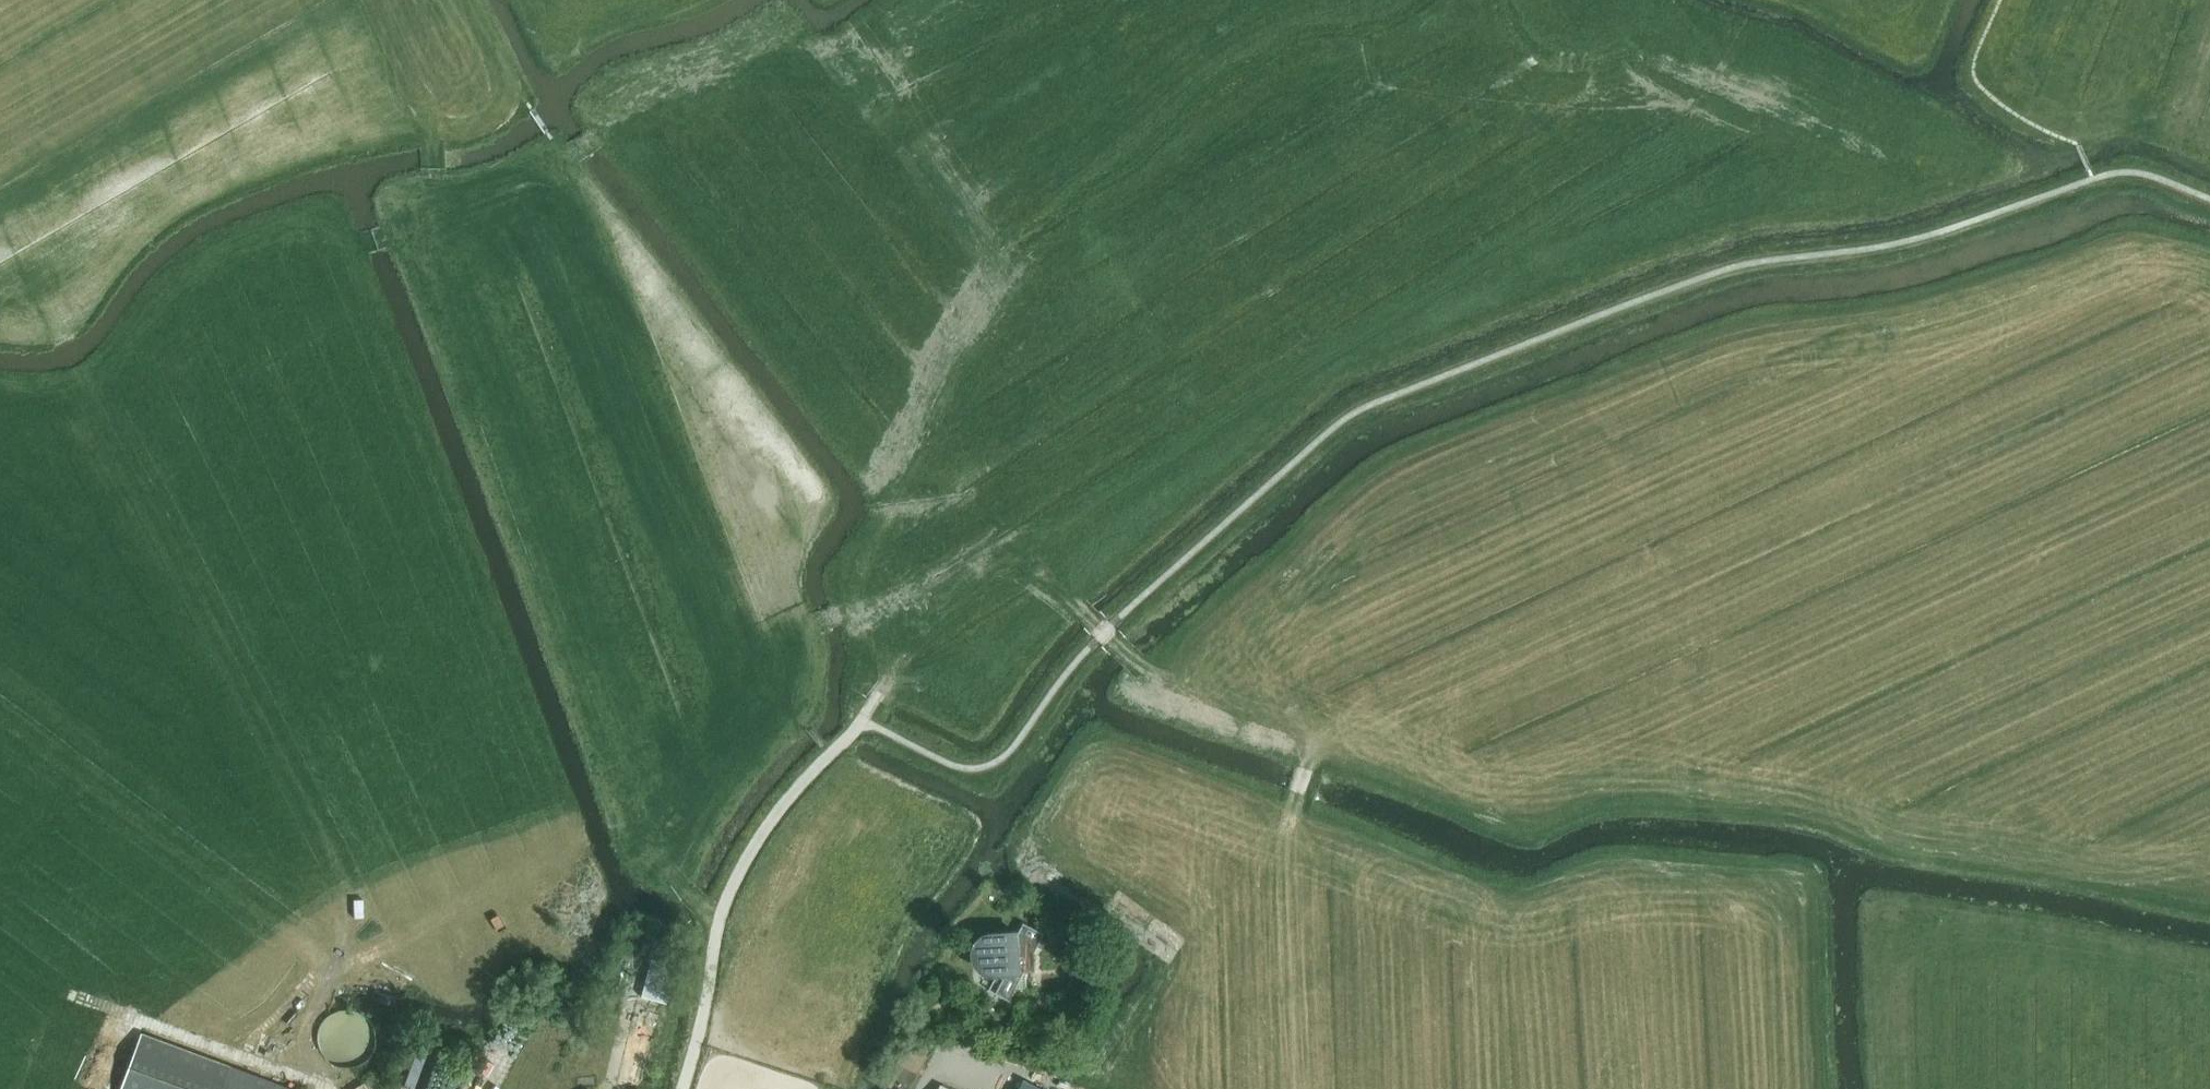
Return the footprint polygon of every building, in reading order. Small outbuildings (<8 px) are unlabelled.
[(1043,934),(1023,923),(1017,934),(989,936),(987,936),(985,937),(983,938),(981,939),(978,941),(976,943),(975,946),(974,948),(973,951),(973,953),(973,955),(973,957),(973,960),(974,962),(975,963),(976,965),(977,967),(979,969),(980,970),(982,971),(985,973),(988,974),(990,974),(992,974),(994,974),(996,974),(988,990),(1008,1001),(1023,972),(1034,971),(1033,953),(1043,934)] [(336,1012),(329,1017),(322,1023),(319,1031),(318,1040),(319,1049),(323,1057),(330,1063),(338,1066),(347,1067),(356,1066),(363,1062),(370,1055),(373,1047),(374,1038),(373,1030),(369,1022),(362,1016),(354,1012),(345,1011),(336,1012)] [(140,1035),(120,1088),(289,1088),(140,1035)]
